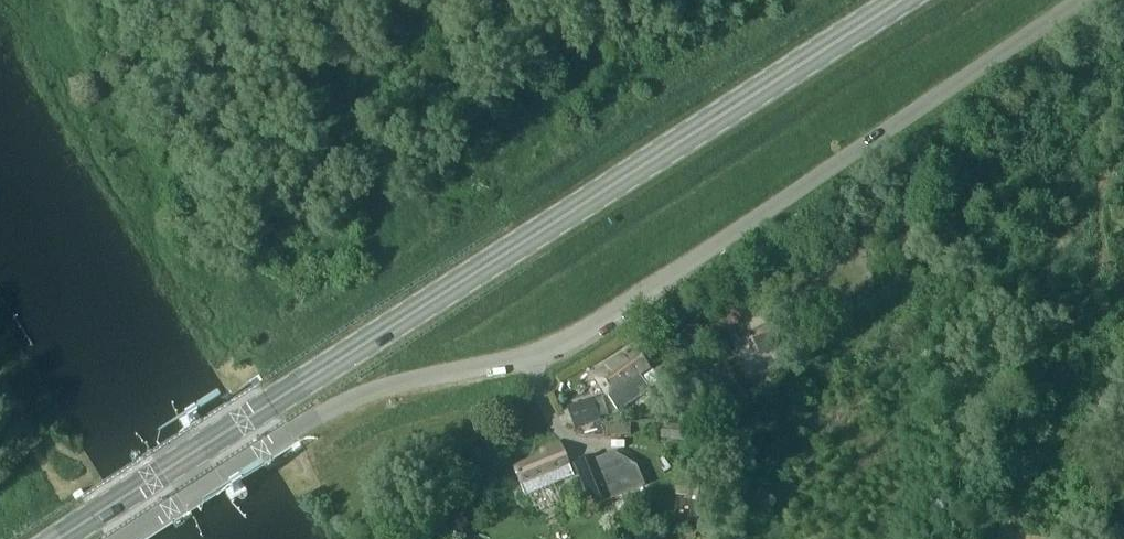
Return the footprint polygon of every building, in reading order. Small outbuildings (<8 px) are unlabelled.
[(767,352),(782,347),(776,330),(761,336),(767,352)] [(640,376),(649,369),(637,352),(626,360),(622,356),(594,376),(612,404),(618,413),(650,390),(640,376)] [(690,395),(696,404),(707,397),(702,388),(690,395)] [(567,408),(574,428),(598,420),(592,400),(567,408)] [(689,426),(662,424),(661,438),(670,439),(670,440),(688,441),(689,426)] [(513,468),(525,497),(573,477),(560,443),(541,451),(543,456),(513,468)] [(612,493),(594,451),(574,460),(590,501),(612,493)] [(699,484),(677,482),(676,495),(698,497),(699,484)]
